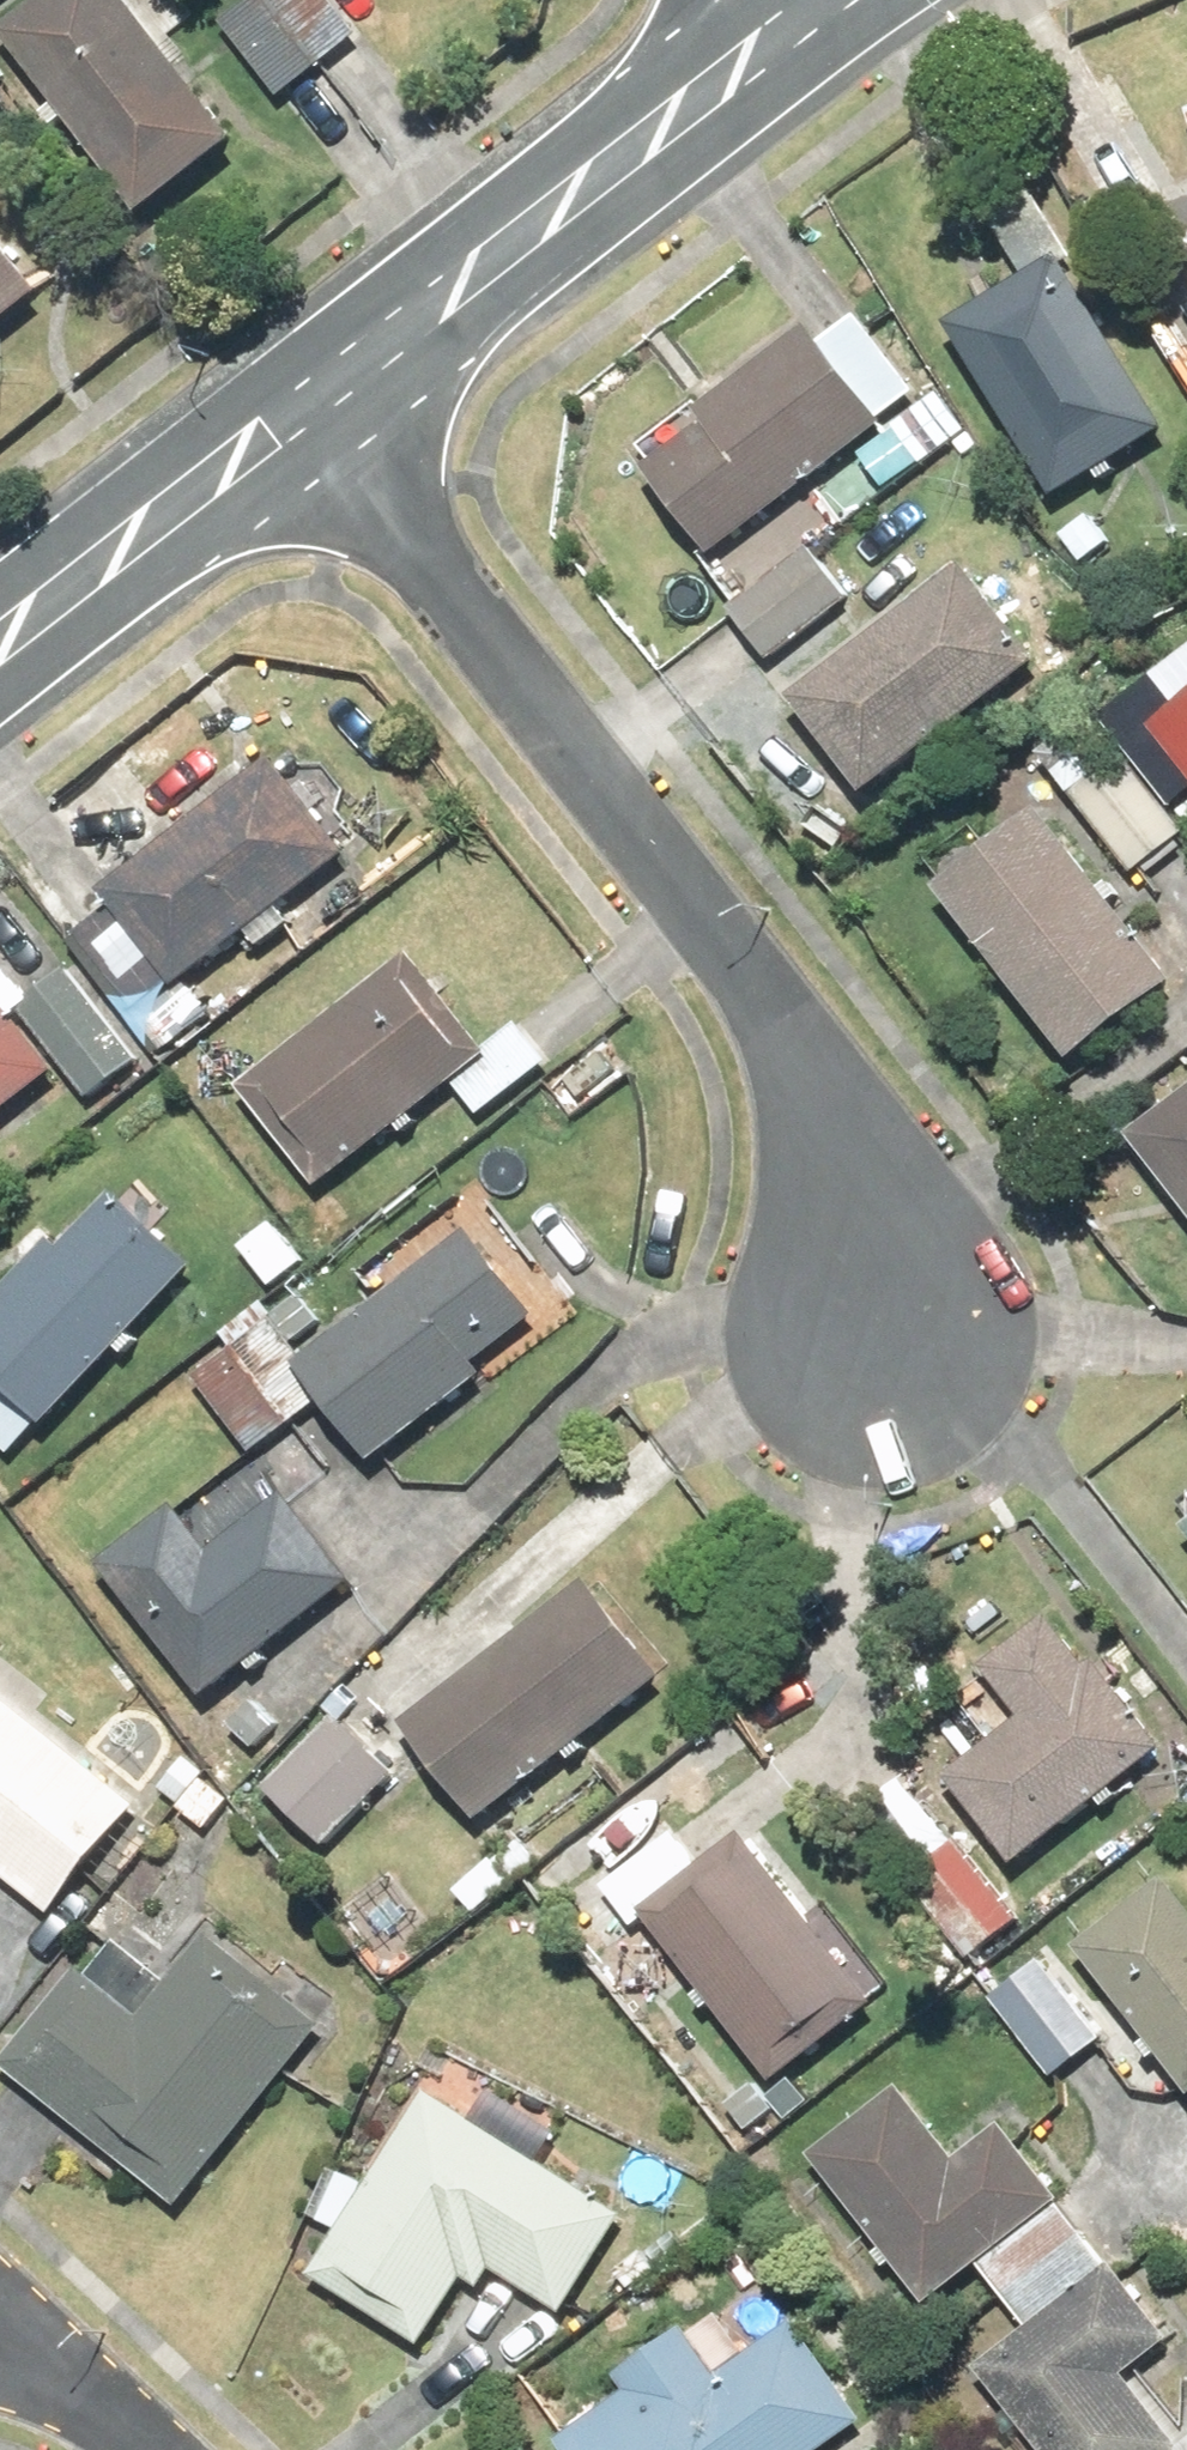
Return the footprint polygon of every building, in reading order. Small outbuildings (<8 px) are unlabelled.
[(0,20),(0,26),(137,202),(225,133),(121,0),(26,0),(0,20)] [(211,13),(275,84),(345,21),(326,0),(225,0),(211,13)] [(963,186),(1010,266),(1054,241),(1008,160),(963,186)] [(41,292),(0,238),(0,323),(41,292)] [(940,307),(1041,483),(1156,417),(1054,241),(1010,266),(940,307)] [(806,313),(627,446),(729,579),(798,528),(802,525),(772,484),(876,407),(806,313)] [(897,407),(847,445),(872,479),(922,441),(897,407)] [(798,528),(729,579),(714,591),(758,651),(843,588),(798,528)] [(1027,652),(944,552),(785,684),(867,783),(1027,652)] [(1142,709),(1186,768),(1186,675),(1142,709)] [(1090,721),(1041,764),(1127,862),(1176,819),(1090,721)] [(345,832),(275,739),(53,904),(124,998),(345,832)] [(960,812),(906,859),(1069,1044),(1162,962),(1024,804),(984,839),(960,812)] [(470,1105),(529,1059),(498,1020),(475,1038),(400,942),(227,1078),(307,1179),(443,1071),(470,1105)] [(61,957),(11,999),(85,1086),(135,1045),(61,957)] [(15,986),(0,967),(0,997),(15,986)] [(176,974),(128,1011),(154,1045),(202,1007),(176,974)] [(39,1056),(0,1006),(0,1086),(39,1056)] [(1128,1118),(1186,1195),(1186,1073),(1128,1118)] [(0,1280),(0,1456),(186,1270),(98,1182),(0,1280)] [(507,1280),(459,1222),(291,1362),(373,1461),(475,1377),(440,1335),(507,1280)] [(219,1332),(183,1361),(249,1445),(286,1416),(219,1332)] [(170,1497),(92,1553),(190,1680),(335,1567),(274,1488),(205,1542),(170,1497)] [(1179,1523),(1186,1534),(1186,1516),(1179,1523)] [(656,1678),(577,1570),(394,1705),(473,1812),(656,1678)] [(1148,1737),(1040,1610),(974,1667),(1006,1705),(933,1768),(1009,1856),(1148,1737)] [(44,1905),(126,1801),(0,1701),(0,1870),(44,1905)] [(376,1758),(320,1704),(254,1773),(310,1827),(376,1758)] [(220,1788),(176,1746),(146,1776),(190,1818),(220,1788)] [(680,1859),(654,1826),(583,1882),(616,1924),(638,1907),(762,2062),(879,1968),(819,1893),(801,1908),(730,1819),(680,1859)] [(505,1822),(435,1877),(461,1910),(531,1854),(505,1822)] [(944,1824),(903,1861),(977,1943),(1018,1906),(944,1824)] [(370,1856),(316,1900),(355,1947),(409,1903),(370,1856)] [(1063,1932),(1179,2083),(1186,2077),(1186,1905),(1154,1863),(1063,1932)] [(317,2013),(193,1914),(154,1963),(105,1924),(73,1965),(58,1952),(0,2025),(0,2069),(167,2201),(317,2013)] [(1021,1946),(979,1985),(1051,2063),(1094,2024),(1021,1946)] [(1041,2192),(988,2120),(943,2153),(883,2072),(799,2133),(912,2286),(962,2249),(1011,2316),(961,2353),(1032,2449),(1152,2449),(1170,2437),(1111,2357),(1159,2322),(1056,2181),(1041,2192)] [(293,2200),(325,2222),(298,2263),(411,2338),(467,2255),(544,2307),(609,2210),(418,2083),(359,2171),(327,2149),(293,2200)] [(852,2414),(779,2308),(711,2355),(681,2312),(598,2370),(610,2388),(550,2429),(564,2449),(799,2449),(852,2414)]
